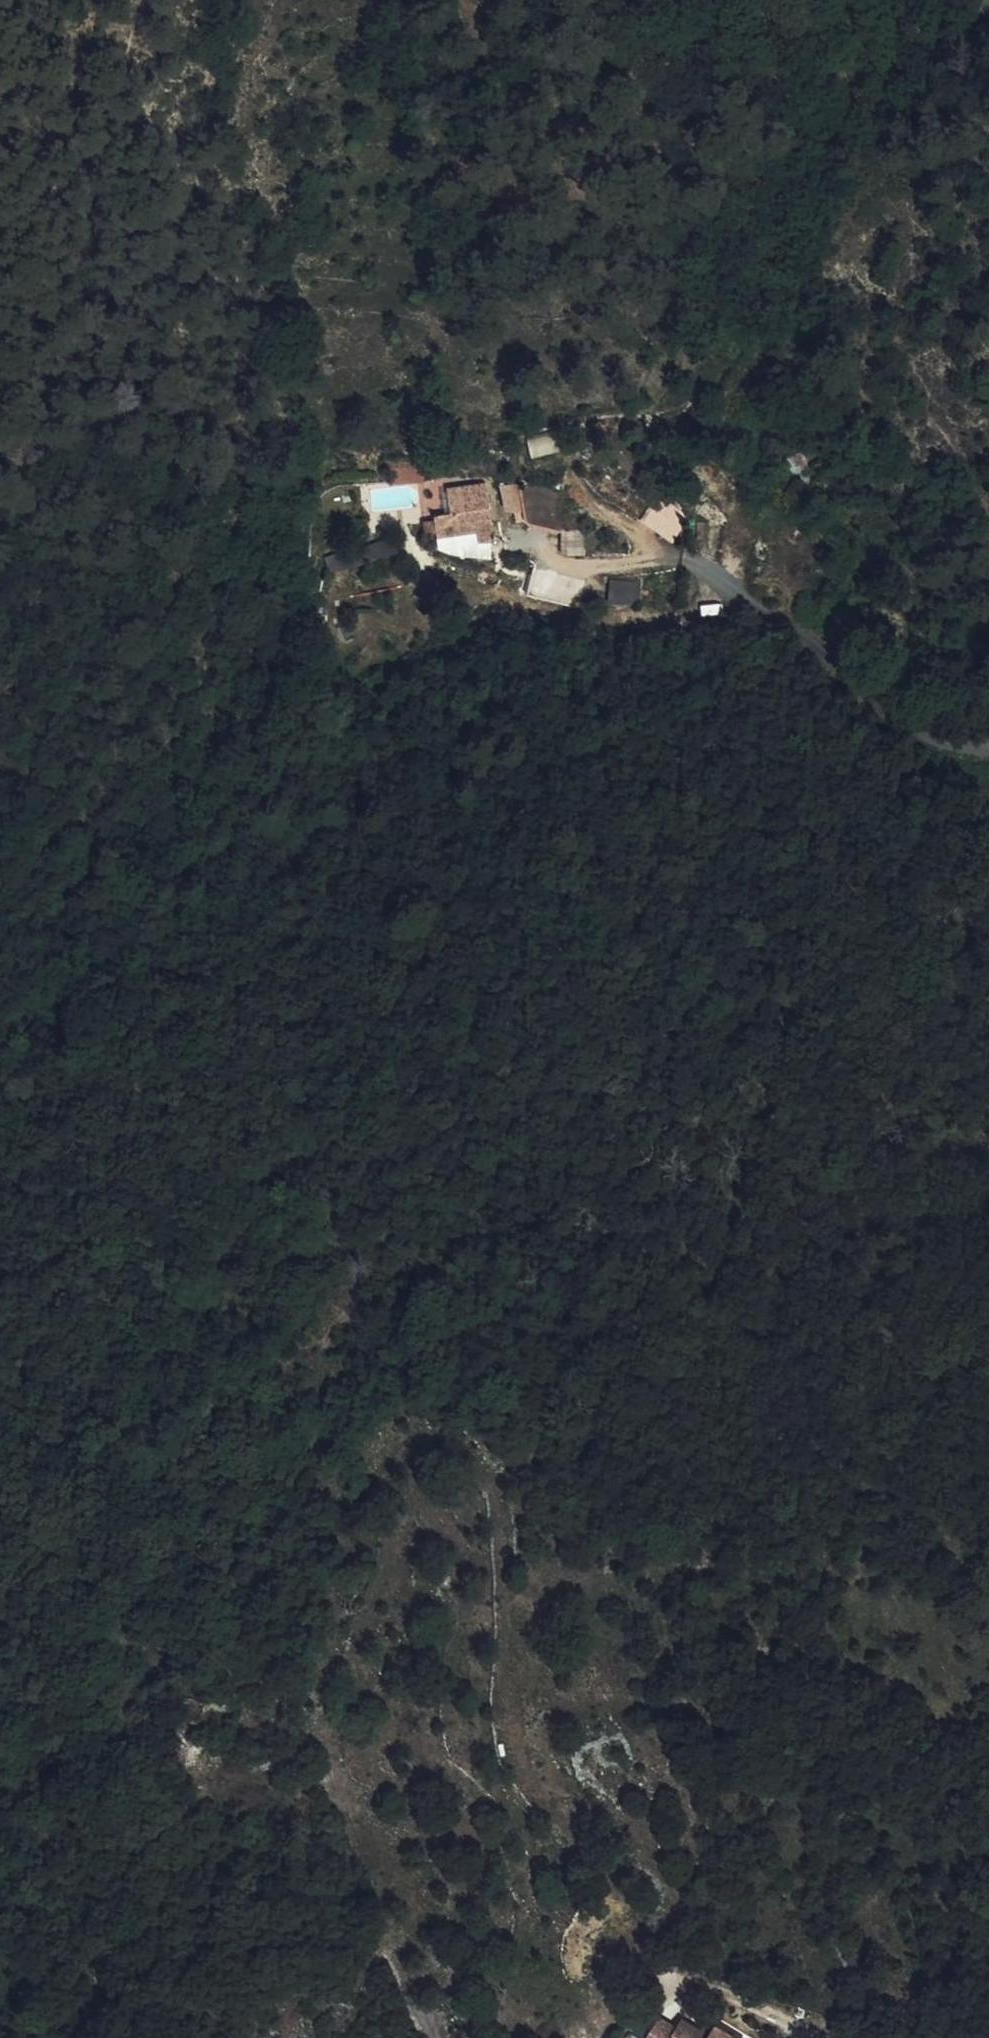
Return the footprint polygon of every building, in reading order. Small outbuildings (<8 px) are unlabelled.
[(398,499),(399,511),(432,508),(431,496),(398,499)] [(501,557),(495,512),(455,517),(458,542),(442,544),(443,547),(444,560),(445,564),(485,559),(486,569),(499,569),(499,557),(501,557)] [(527,512),(508,513),(515,532),(516,533),(525,535),(531,534),(527,512)] [(568,517),(527,512),(531,534),(533,546),(534,550),(535,551),(538,553),(540,553),(567,560),(568,517)] [(444,560),(443,547),(430,548),(432,562),(444,560)] [(648,2037),(742,2037),(723,2025),(719,2030),(716,2034),(706,2027),(688,2015),(682,2024),(666,2012),(648,2037)] [(716,2034),(719,2030),(710,2023),(706,2027),(716,2034)]
